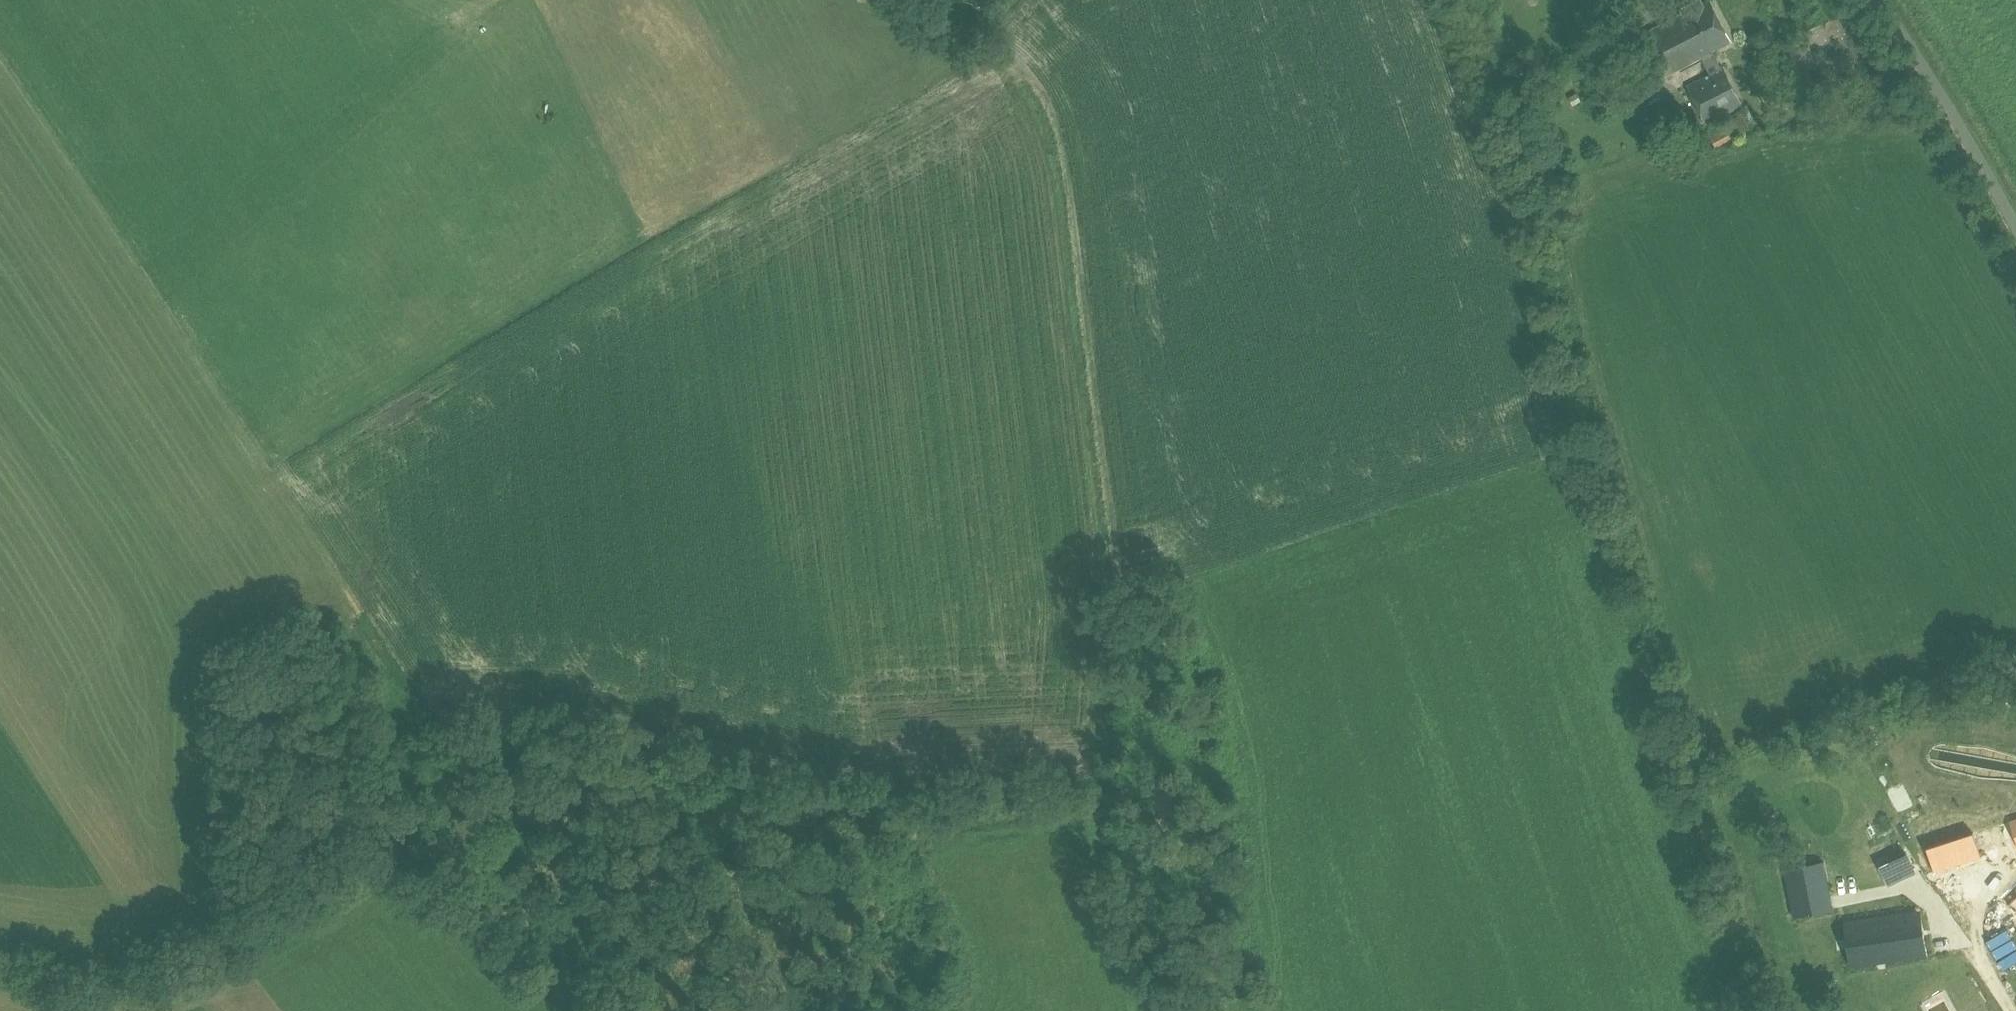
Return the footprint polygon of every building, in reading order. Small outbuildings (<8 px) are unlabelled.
[(1743,105),(1724,67),(1722,68),(1714,51),(1732,42),(1711,0),(1704,4),(1702,0),(1698,0),(1682,8),(1684,14),(1640,37),(1661,78),(1702,56),(1711,74),(1688,85),(1708,123),(1743,105)] [(1981,855),(1973,831),(1927,846),(1936,871),(1981,855)] [(1884,863),(1880,865),(1888,885),(1915,872),(1906,854),(1902,856),(1901,853),(1883,861),(1884,863)] [(1824,861),(1784,869),(1794,918),(1834,910),(1824,861)] [(2001,890),(2015,907),(2015,876),(2001,890)] [(1909,896),(1853,929),(1868,954),(1896,938),(1901,947),(1929,930),(1909,896)]
